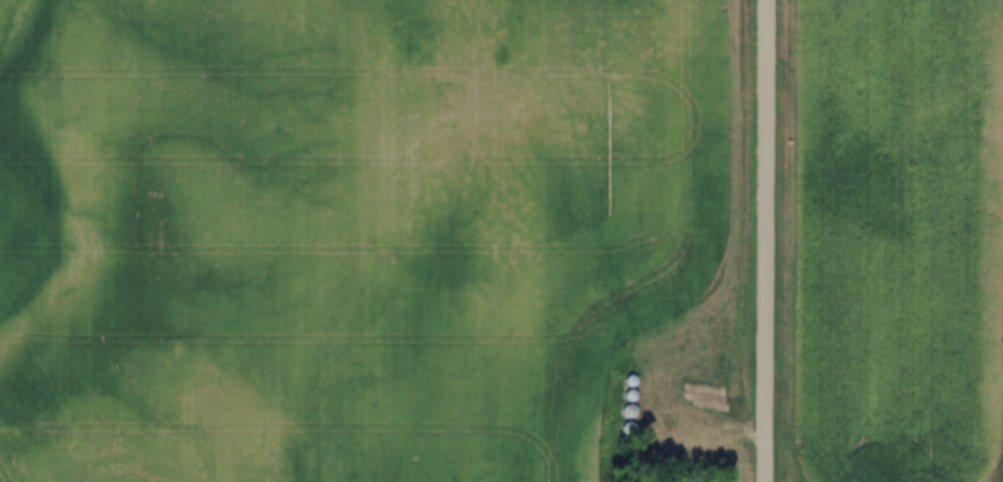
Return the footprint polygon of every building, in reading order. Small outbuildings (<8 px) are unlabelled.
[(619,388),(622,387),(625,384),(625,380),(622,377),(619,376),(616,377),(614,380),(614,384),(616,387),(619,388)] [(619,402),(622,401),(624,398),(624,395),(622,392),(619,391),(615,392),(613,395),(613,398),(615,401),(619,402)] [(617,419),(621,418),(623,414),(623,411),(621,407),(617,406),(613,407),(611,411),(611,414),(613,418),(617,419)] [(616,435),(620,434),(622,430),(622,427),(620,423),(616,422),(613,423),(610,427),(610,430),(613,434),(616,435)]
